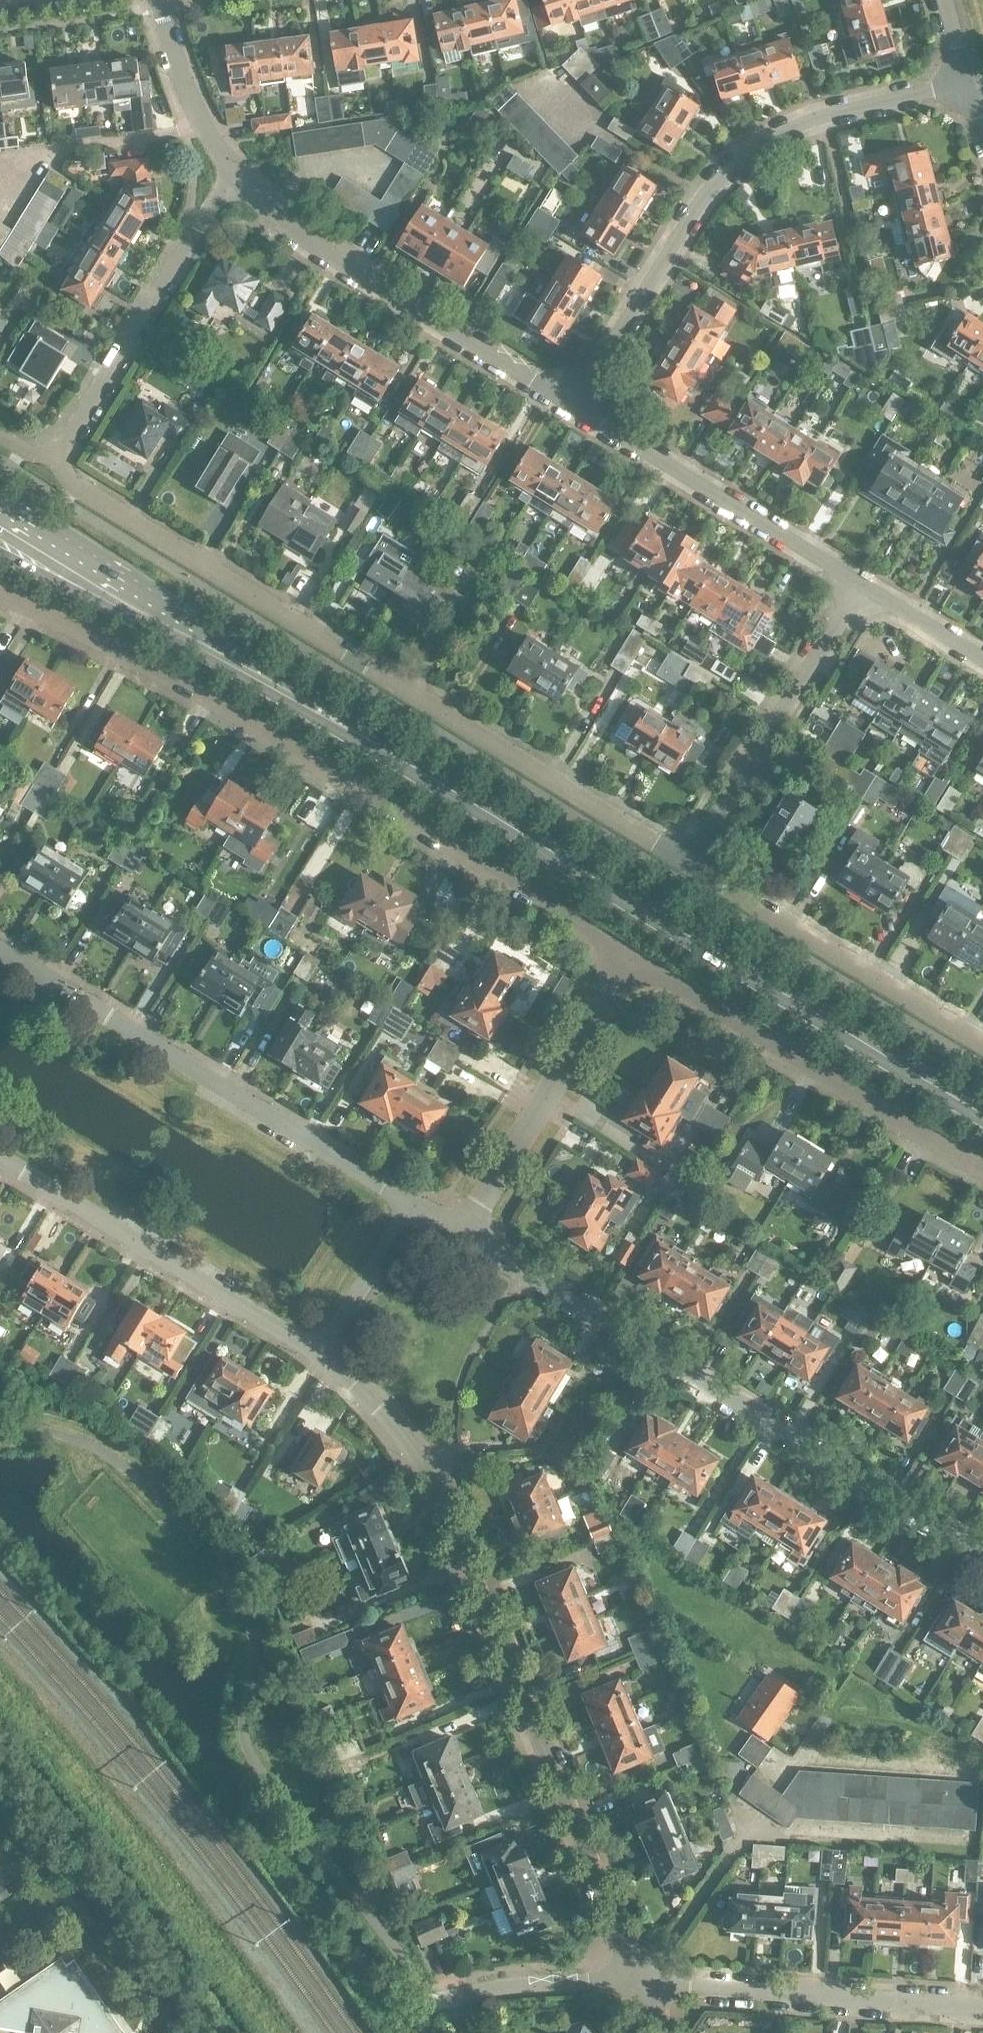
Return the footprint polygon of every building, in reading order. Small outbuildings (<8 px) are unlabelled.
[(495,39),(510,35),(511,39),(521,37),(522,44),(538,41),(530,14),(518,17),(514,0),(501,0),(486,4),(495,39)] [(579,21),(573,0),(544,0),(546,4),(531,9),(538,30),(552,25),(567,20),(568,25),(579,21)] [(579,21),(580,21),(581,26),(606,18),(601,0),(573,0),(579,21)] [(606,18),(633,9),(631,5),(631,4),(630,0),(601,0),(606,18)] [(787,0),(761,0),(751,4),(754,16),(776,9),(779,19),(792,15),(787,0)] [(849,37),(887,25),(879,0),(841,12),(845,24),(848,23),(852,35),(848,36),(849,37)] [(879,0),(842,0),(845,10),(841,12),(879,0)] [(712,16),(722,12),(718,1),(707,6),(712,16)] [(498,49),(495,39),(486,4),(460,10),(469,45),(470,45),(471,49),(472,55),(498,49)] [(754,16),(751,4),(740,8),(744,22),(755,18),(754,16)] [(650,13),(660,37),(673,32),(663,8),(650,13)] [(469,45),(460,10),(433,16),(442,52),(459,48),(460,52),(471,49),(470,45),(469,45)] [(648,41),(660,37),(650,13),(638,18),(648,41)] [(384,26),(390,65),(392,65),(391,61),(405,59),(406,63),(417,61),(411,21),(384,26)] [(813,21),(800,25),(804,35),(816,31),(813,21)] [(887,25),(849,37),(852,49),(856,47),(860,61),(875,57),(879,68),(898,63),(895,50),(887,25)] [(379,67),(390,65),(384,26),(357,30),(364,69),(365,69),(364,66),(379,63),(379,67)] [(363,69),(364,69),(357,30),(330,35),(336,70),(339,85),(365,81),(363,69)] [(667,38),(682,62),(694,54),(680,33),(667,38)] [(774,84),(800,77),(790,40),(788,33),(777,36),(779,43),(764,48),(774,84)] [(284,77),(285,77),(300,75),(300,79),(312,78),(307,38),(280,41),(284,77)] [(581,47),(585,52),(589,49),(585,38),(576,41),(578,50),(581,47)] [(672,68),(682,62),(667,38),(655,43),(672,68)] [(749,92),(774,84),(764,48),(761,39),(736,46),(738,55),(749,92)] [(258,81),(259,81),(273,79),(274,83),(285,81),(285,77),(284,77),(280,41),(254,45),(258,81)] [(585,52),(590,56),(599,65),(601,63),(619,57),(615,44),(596,50),(595,47),(589,49),(585,52)] [(229,97),(257,93),(256,85),(259,84),(259,81),(258,81),(254,45),(207,51),(210,76),(225,74),(229,97)] [(823,45),(808,49),(816,74),(831,69),(823,45)] [(571,74),(588,58),(590,56),(585,52),(581,47),(578,50),(563,65),(571,74)] [(724,99),(749,92),(738,55),(713,63),(724,99)] [(581,83),(598,66),(599,65),(590,56),(588,58),(571,74),(581,83)] [(153,130),(153,129),(149,95),(145,96),(144,82),(139,82),(136,60),(107,64),(112,102),(129,100),(133,132),(153,130)] [(29,99),(25,64),(0,67),(0,103),(29,99)] [(112,102),(107,64),(79,67),(84,105),(112,102)] [(84,105),(79,67),(50,71),(54,109),(84,105)] [(592,76),(582,85),(599,102),(609,92),(592,76)] [(436,84),(440,108),(452,106),(449,82),(436,84)] [(498,111),(517,93),(507,83),(489,101),(498,111)] [(428,110),(440,108),(436,84),(424,86),(428,110)] [(652,110),(684,130),(699,107),(667,86),(652,110)] [(508,120),(526,102),(517,93),(498,111),(508,120)] [(328,96),(331,121),(344,119),(340,94),(328,96)] [(319,123),(331,121),(328,96),(315,98),(319,123)] [(389,117),(399,115),(397,102),(387,103),(389,117)] [(517,129),(535,111),(526,102),(508,120),(517,129)] [(670,152),(684,130),(652,110),(638,131),(670,152)] [(493,134),(501,121),(485,111),(474,113),(467,125),(480,134),(484,128),(493,134)] [(525,138),(543,120),(535,111),(517,129),(525,138)] [(276,117),(278,130),(291,128),(290,115),(276,117)] [(254,133),(278,130),(276,117),(252,120),(254,133)] [(635,131),(615,118),(608,129),(629,142),(635,131)] [(364,147),(376,145),(382,120),(361,123),(364,147)] [(385,151),(397,130),(382,120),(376,145),(385,151)] [(534,147),(552,129),(543,120),(525,138),(534,147)] [(353,148),(364,147),(361,123),(350,125),(353,148)] [(342,150),(353,148),(350,125),(338,127),(342,150)] [(86,128),(88,138),(100,137),(98,127),(86,128)] [(330,152),(342,150),(338,127),(327,128),(330,152)] [(76,140),(88,138),(86,128),(74,130),(76,140)] [(319,154),(330,152),(327,128),(316,130),(319,154)] [(543,156),(561,138),(552,129),(534,147),(543,156)] [(308,155),(319,154),(316,130),(304,131),(308,155)] [(394,157),(407,136),(397,130),(385,151),(394,157)] [(296,157),(308,155),(304,131),(292,133),(296,157)] [(404,164),(416,143),(407,136),(394,157),(404,164)] [(615,163),(622,151),(599,136),(592,148),(615,163)] [(5,139),(6,149),(18,147),(17,137),(5,139)] [(551,165),(570,147),(561,138),(543,156),(551,165)] [(404,164),(425,176),(437,156),(416,143),(404,164)] [(916,154),(914,146),(864,159),(865,176),(887,170),(887,173),(892,172),(897,191),(932,182),(933,182),(928,161),(927,161),(924,152),(916,154)] [(570,147),(551,165),(559,173),(561,171),(570,162),(577,155),(570,147)] [(104,153),(88,155),(90,171),(106,169),(104,153)] [(515,153),(506,167),(523,177),(531,163),(515,153)] [(151,185),(147,158),(122,162),(110,163),(111,174),(111,177),(123,176),(125,190),(116,204),(143,221),(146,218),(161,216),(157,190),(156,184),(151,185)] [(578,170),(570,162),(561,171),(569,179),(578,170)] [(399,172),(419,185),(425,176),(404,164),(399,172)] [(642,210),(655,190),(657,187),(625,167),(610,190),(642,210)] [(44,179),(64,191),(68,186),(71,182),(51,169),(44,179)] [(393,182),(413,195),(419,185),(399,172),(393,182)] [(341,203),(353,183),(343,176),(335,190),(330,197),(341,203)] [(38,189),(58,202),(60,199),(64,191),(44,179),(38,189)] [(387,192),(407,204),(413,195),(393,182),(387,192)] [(938,207),(932,182),(897,191),(893,192),(896,204),(900,203),(903,216),(938,207)] [(350,209),(362,189),(353,183),(341,203),(350,209)] [(64,191),(60,199),(74,208),(82,195),(68,186),(64,191)] [(31,200),(51,212),(58,202),(38,189),(31,200)] [(359,215),(372,195),(362,189),(350,209),(359,215)] [(596,212),(629,232),(642,210),(610,190),(596,212)] [(382,200),(391,207),(401,213),(407,204),(387,192),(382,200)] [(369,221),(382,200),(372,195),(359,215),(369,221)] [(867,199),(850,203),(853,213),(870,209),(867,199)] [(25,210),(45,223),(51,212),(31,200),(25,210)] [(379,227),(391,207),(382,200),(369,221),(379,227)] [(130,243),(143,221),(116,204),(103,225),(130,243)] [(531,217),(554,231),(561,220),(538,206),(531,217)] [(391,207),(379,227),(389,233),(401,213),(391,207)] [(418,263),(445,221),(422,207),(401,242),(407,246),(403,253),(413,259),(414,256),(420,260),(418,263)] [(905,242),(944,232),(938,207),(903,216),(899,218),(900,220),(897,221),(899,229),(896,230),(894,233),(897,245),(905,242)] [(19,221),(39,233),(45,223),(25,210),(19,221)] [(614,255),(629,232),(596,212),(582,236),(614,255)] [(547,242),(554,231),(531,217),(524,228),(547,242)] [(4,243),(25,255),(39,233),(19,221),(11,233),(4,243)] [(439,277),(466,234),(445,221),(418,263),(419,264),(423,256),(428,259),(424,266),(434,272),(436,270),(441,273),(439,276),(439,277)] [(785,233),(794,268),(795,273),(821,267),(822,273),(843,269),(832,222),(785,233)] [(874,224),(857,228),(859,239),(876,234),(874,224)] [(90,247),(117,264),(130,243),(103,225),(90,247)] [(0,227),(0,249),(4,243),(11,233),(1,226),(0,227)] [(947,242),(944,232),(905,242),(908,255),(913,254),(916,268),(923,276),(926,277),(935,262),(951,258),(951,256),(954,255),(957,250),(955,244),(951,241),(947,242)] [(761,239),(768,270),(771,279),(784,276),(783,271),(794,268),(785,233),(761,239)] [(466,234),(439,277),(440,277),(445,270),(450,273),(445,279),(455,286),(457,283),(464,287),(475,269),(485,275),(505,244),(493,237),(487,247),(466,234)] [(754,241),(743,234),(723,267),(749,283),(751,279),(752,280),(754,278),(768,275),(770,279),(771,279),(768,270),(761,239),(754,241)] [(25,255),(4,243),(0,249),(0,256),(17,268),(25,255)] [(117,264),(90,247),(83,258),(73,252),(67,262),(104,285),(117,264)] [(555,279),(587,299),(602,276),(569,256),(555,279)] [(239,311),(257,281),(223,260),(194,308),(209,317),(221,300),(239,311)] [(104,285),(67,262),(65,261),(58,272),(69,279),(63,290),(90,307),(104,285)] [(497,275),(508,282),(515,271),(503,264),(497,275)] [(493,305),(508,282),(497,275),(482,298),(493,305)] [(573,322),(587,299),(555,279),(541,302),(573,322)] [(22,282),(10,303),(27,313),(39,292),(22,282)] [(270,331),(288,301),(272,291),(254,321),(270,331)] [(526,293),(521,302),(512,316),(559,345),(573,322),(541,302),(526,293)] [(718,293),(715,298),(734,310),(737,305),(718,293)] [(878,313),(903,307),(900,294),(875,300),(878,313)] [(693,310),(678,334),(713,356),(722,341),(718,338),(735,311),(734,310),(715,298),(714,297),(702,315),(693,310)] [(778,309),(788,315),(790,316),(785,297),(775,299),(778,309)] [(780,327),(788,315),(778,309),(775,299),(766,301),(758,314),(780,327)] [(878,313),(881,325),(881,327),(882,326),(906,321),(903,307),(878,313)] [(982,341),(982,324),(969,315),(946,348),(968,363),(982,341)] [(335,330),(313,316),(292,350),(304,358),(299,365),(309,371),(316,360),(335,330)] [(61,354),(68,342),(35,322),(24,340),(35,347),(20,373),(47,389),(66,357),(61,354)] [(874,353),(876,353),(888,350),(882,326),(881,327),(881,325),(868,328),(874,353)] [(879,366),(876,353),(874,353),(868,328),(856,331),(861,355),(851,358),(853,364),(862,370),(879,366)] [(337,373),(355,343),(335,330),(316,360),(329,368),(327,372),(334,377),(337,373)] [(698,380),(713,356),(678,334),(663,358),(698,380)] [(968,363),(982,373),(982,341),(968,363)] [(356,390),(377,356),(355,343),(337,373),(351,381),(348,385),(356,390)] [(377,356),(356,390),(353,395),(374,409),(399,369),(377,356)] [(698,380),(663,358),(648,382),(649,383),(645,389),(659,398),(663,392),(679,402),(689,386),(692,389),(698,380)] [(820,371),(828,376),(835,364),(827,359),(820,371)] [(273,362),(255,391),(266,398),(284,369),(273,362)] [(749,379),(738,372),(732,380),(744,388),(749,379)] [(842,384),(850,390),(857,378),(849,373),(842,384)] [(419,382),(394,422),(416,435),(422,425),(441,395),(432,390),(434,387),(423,380),(421,383),(419,382)] [(895,412),(905,396),(894,390),(880,411),(891,418),(895,412)] [(713,420),(725,401),(715,394),(703,414),(713,420)] [(462,408),(441,395),(422,425),(436,434),(434,438),(441,442),(462,408)] [(950,417),(959,402),(948,395),(939,410),(950,417)] [(912,411),(917,404),(905,396),(895,412),(903,416),(912,411)] [(123,435),(119,441),(145,457),(159,434),(179,446),(194,421),(175,410),(171,417),(141,399),(121,433),(123,435)] [(725,401),(713,420),(732,432),(731,434),(753,447),(772,417),(773,417),(775,413),(764,406),(761,410),(750,403),(744,413),(725,401)] [(457,463),(462,455),(483,421),(462,408),(441,442),(436,449),(457,463)] [(307,425),(312,416),(303,410),(297,419),(307,425)] [(783,423),(773,417),(772,417),(753,447),(775,461),(794,430),(794,431),(797,426),(785,419),(783,423)] [(479,476),(484,469),(505,435),(483,421),(462,455),(457,463),(479,476)] [(954,428),(945,423),(934,440),(943,446),(954,428)] [(279,452),(292,432),(280,424),(267,444),(279,452)] [(325,424),(320,432),(329,437),(334,429),(325,424)] [(357,459),(371,437),(360,430),(346,453),(357,459)] [(804,436),(794,431),(794,430),(775,461),(783,466),(780,472),(793,480),(818,440),(818,439),(806,432),(804,436)] [(292,432),(279,452),(292,460),(305,440),(292,432)] [(329,437),(320,432),(314,441),(324,446),(329,437)] [(827,445),(831,439),(822,433),(818,440),(818,439),(793,480),(802,485),(805,480),(819,488),(820,487),(829,488),(833,481),(828,474),(838,458),(826,450),(828,446),(827,445)] [(910,453),(883,436),(870,457),(886,468),(872,490),(881,496),(878,501),(892,510),(918,467),(919,466),(906,458),(910,453)] [(371,437),(357,459),(368,466),(381,444),(371,437)] [(225,507),(251,466),(221,447),(195,489),(225,507)] [(527,504),(530,498),(532,494),(551,464),(529,450),(511,480),(524,489),(518,498),(527,504)] [(551,464),(532,494),(545,502),(543,506),(551,511),(554,507),(572,477),(551,464)] [(943,478),(920,464),(919,466),(918,467),(892,510),(915,524),(938,486),(943,478)] [(397,466),(389,479),(397,484),(405,471),(397,466)] [(572,524),(593,490),(572,477),(554,507),(566,515),(564,519),(572,524)] [(418,479),(412,488),(421,494),(427,485),(418,479)] [(286,541),(310,503),(284,486),(260,524),(286,541)] [(961,501),(938,486),(915,524),(925,530),(924,532),(944,545),(952,533),(944,528),(961,501)] [(593,490),(572,524),(573,524),(575,521),(588,528),(585,532),(594,538),(615,503),(593,490)] [(389,492),(376,512),(386,519),(400,499),(389,492)] [(454,515),(466,522),(479,499),(468,492),(454,515)] [(483,502),(470,524),(481,531),(494,509),(483,502)] [(310,503),(286,541),(284,544),(310,560),(335,522),(309,506),(310,503)] [(353,508),(341,527),(353,535),(366,516),(353,508)] [(648,577),(677,531),(676,531),(675,534),(650,518),(642,532),(630,525),(616,549),(628,556),(626,560),(649,574),(648,577)] [(666,596),(698,544),(677,531),(648,577),(662,585),(658,591),(666,596)] [(387,608),(410,569),(418,557),(383,535),(359,574),(360,574),(361,574),(366,577),(358,591),(387,608)] [(976,542),(965,561),(976,567),(968,581),(981,589),(977,594),(982,597),(982,547),(976,542)] [(515,552),(523,557),(528,548),(520,543),(515,552)] [(698,544),(666,596),(669,592),(691,606),(712,572),(700,564),(701,561),(692,556),(699,545),(698,544)] [(609,557),(601,553),(596,562),(604,567),(609,557)] [(533,568),(542,574),(550,561),(541,555),(533,568)] [(563,587),(574,594),(593,564),(581,557),(563,587)] [(429,580),(410,569),(387,608),(406,620),(414,607),(435,619),(437,616),(451,624),(465,600),(452,592),(453,590),(431,577),(429,580)] [(712,572),(691,606),(692,607),(687,616),(696,622),(702,612),(715,620),(736,586),(712,572)] [(543,582),(533,576),(511,598),(527,609),(543,582)] [(760,601),(736,586),(710,630),(746,651),(770,612),(758,604),(760,601)] [(644,631),(651,619),(642,614),(635,625),(644,631)] [(651,619),(644,631),(655,637),(662,625),(651,619)] [(624,675),(647,638),(632,629),(609,666),(624,675)] [(533,685),(553,653),(528,638),(508,670),(533,685)] [(700,664),(707,653),(689,642),(682,653),(700,664)] [(663,664),(683,676),(690,665),(670,652),(663,664)] [(587,673),(553,653),(533,686),(558,701),(567,687),(572,690),(577,681),(581,684),(587,673)] [(31,707),(51,674),(28,660),(8,693),(31,707)] [(899,678),(876,663),(866,680),(862,678),(855,689),(859,691),(855,698),(878,712),(899,678)] [(663,664),(656,674),(676,687),(683,676),(663,664)] [(711,678),(690,665),(683,676),(704,689),(711,678)] [(75,688),(51,674),(31,707),(55,721),(75,688)] [(901,726),(911,710),(922,692),(899,678),(878,712),(901,726)] [(924,740),(936,720),(945,706),(922,692),(911,710),(901,726),(924,740)] [(646,713),(635,706),(626,721),(636,728),(634,731),(622,723),(614,736),(628,744),(626,748),(625,755),(630,758),(637,754),(638,755),(640,752),(649,758),(669,725),(646,711),(646,713)] [(945,706),(936,720),(924,740),(925,741),(928,737),(940,744),(937,748),(948,755),(969,721),(945,706)] [(120,761),(141,728),(117,713),(97,746),(120,761)] [(669,725),(649,758),(673,772),(674,770),(685,777),(693,764),(692,763),(702,747),(692,741),(693,740),(690,738),(692,736),(693,729),(674,717),(669,725)] [(835,731),(857,745),(864,735),(841,721),(835,731)] [(141,728),(120,761),(144,775),(164,742),(141,728)] [(828,742),(851,756),(857,745),(835,731),(828,742)] [(845,765),(851,756),(828,742),(821,753),(844,767),(845,765)] [(861,797),(875,775),(863,768),(860,774),(845,765),(844,767),(821,753),(814,765),(852,787),(851,791),(861,797)] [(865,765),(873,770),(881,758),(873,753),(865,765)] [(975,771),(982,776),(982,758),(975,771)] [(39,790),(53,769),(42,762),(28,783),(31,784),(39,790)] [(889,779),(897,784),(904,772),(896,767),(889,779)] [(39,790),(43,792),(51,797),(64,776),(53,769),(39,790)] [(875,775),(861,797),(873,805),(887,782),(875,775)] [(921,799),(933,806),(947,783),(935,776),(921,799)] [(231,831),(251,798),(228,783),(211,810),(197,802),(184,823),(195,830),(198,826),(202,828),(207,820),(216,826),(218,823),(231,831)] [(30,814),(43,792),(39,790),(31,784),(17,805),(30,814)] [(950,786),(936,808),(948,815),(962,793),(950,786)] [(43,792),(30,814),(43,822),(57,801),(51,797),(43,792)] [(809,836),(821,818),(814,814),(815,812),(788,795),(763,836),(768,839),(766,842),(783,852),(785,850),(790,853),(803,832),(809,836)] [(275,812),(251,798),(231,831),(242,838),(240,841),(251,848),(246,855),(260,864),(271,847),(258,840),(269,822),(273,822),(276,817),(274,814),(275,812)] [(117,838),(127,843),(139,822),(128,815),(115,836),(117,838)] [(972,830),(982,837),(982,821),(979,818),(972,830)] [(951,855),(965,831),(955,824),(940,848),(951,855)] [(965,831),(951,855),(963,862),(977,838),(965,831)] [(118,867),(131,846),(127,843),(117,838),(104,859),(118,867)] [(862,899),(883,866),(868,856),(873,849),(862,842),(838,881),(848,887),(846,889),(862,899)] [(43,893),(63,859),(40,845),(19,878),(43,893)] [(131,846),(118,867),(130,875),(143,854),(131,846)] [(63,859),(43,893),(66,907),(69,909),(75,911),(81,908),(84,903),(84,897),(79,892),(76,890),(87,874),(63,859)] [(895,874),(883,866),(862,899),(877,908),(878,906),(888,912),(906,884),(916,890),(926,874),(921,871),(919,867),(911,863),(907,863),(905,862),(902,867),(900,866),(895,874)] [(353,891),(338,915),(354,924),(359,915),(368,920),(388,887),(381,883),(380,886),(363,875),(361,878),(360,878),(359,877),(357,877),(356,877),(354,878),(353,878),(352,879),(351,880),(350,881),(350,883),(350,885),(350,886),(351,889),(352,890),(353,891)] [(388,887),(368,920),(368,921),(403,942),(415,922),(403,915),(414,898),(391,883),(388,887)] [(952,955),(973,921),(959,913),(968,898),(957,891),(953,898),(928,937),(939,944),(937,946),(952,955)] [(206,921),(218,900),(205,892),(192,913),(206,921)] [(130,946),(150,912),(127,898),(107,932),(130,946)] [(267,929),(279,910),(260,899),(249,918),(267,929)] [(218,900),(206,921),(218,929),(231,908),(218,900)] [(279,910),(267,929),(284,940),(298,918),(281,907),(279,910)] [(150,912),(130,946),(153,960),(174,927),(150,912)] [(973,921),(952,955),(968,964),(969,962),(978,968),(982,960),(982,927),(973,921)] [(443,942),(431,963),(453,977),(466,956),(443,942)] [(294,974),(306,955),(292,946),(280,966),(294,974)] [(239,967),(230,961),(215,953),(195,986),(218,1000),(239,967)] [(306,955),(294,974),(306,982),(318,962),(306,955)] [(473,974),(466,985),(507,1010),(517,994),(522,997),(533,979),(521,971),(523,968),(522,964),(514,958),(510,960),(508,963),(495,955),(480,979),(473,974)] [(262,981),(239,967),(218,1000),(241,1014),(262,981)] [(466,985),(455,1001),(460,1004),(453,1015),(490,1038),(507,1010),(466,985)] [(378,1027),(391,1006),(378,997),(365,1019),(378,1027)] [(391,1006),(378,1027),(400,1040),(413,1019),(391,1006)] [(294,1069),(295,1068),(316,1034),(308,1029),(316,1016),(301,1007),(271,1055),(294,1069)] [(341,1053),(344,1049),(317,1033),(316,1034),(295,1068),(330,1090),(343,1069),(335,1064),(339,1056),(338,1055),(340,1052),(341,1053)] [(435,1048),(455,1061),(462,1049),(442,1037),(435,1048)] [(448,1071),(455,1061),(435,1048),(428,1059),(448,1071)] [(410,1086),(415,1079),(399,1069),(401,1065),(385,1055),(373,1074),(375,1075),(359,1102),(374,1111),(373,1113),(373,1118),(381,1123),(385,1121),(387,1119),(389,1120),(390,1119),(410,1086)] [(642,1093),(676,1113),(697,1078),(667,1060),(657,1077),(653,1075),(642,1093)] [(410,1086),(390,1119),(407,1129),(409,1125),(428,1136),(445,1108),(410,1086)] [(683,1117),(676,1113),(642,1093),(626,1120),(661,1142),(668,1131),(672,1134),(683,1117)] [(734,1119),(709,1104),(697,1122),(709,1129),(707,1132),(720,1141),(734,1119)] [(796,1139),(785,1132),(777,1145),(774,1143),(770,1149),(750,1137),(732,1168),(736,1170),(737,1168),(754,1178),(753,1181),(756,1183),(764,1171),(771,1176),(774,1171),(788,1179),(810,1144),(798,1136),(796,1139)] [(810,1144),(788,1179),(803,1188),(800,1193),(809,1198),(806,1203),(821,1211),(834,1190),(820,1181),(832,1161),(821,1154),(822,1151),(810,1144)] [(659,1172),(637,1158),(627,1174),(649,1188),(659,1172)] [(695,1177),(674,1163),(665,1177),(687,1191),(695,1177)] [(624,1210),(632,1198),(634,1193),(625,1187),(596,1169),(577,1198),(612,1219),(619,1208),(624,1210)] [(671,1195),(669,1195),(658,1213),(671,1221),(683,1202),(671,1195)] [(570,1232),(569,1234),(589,1246),(592,1242),(600,1248),(609,1233),(605,1231),(612,1219),(577,1198),(560,1226),(570,1232)] [(837,1212),(857,1223),(866,1209),(855,1203),(852,1210),(842,1204),(837,1212)] [(932,1262),(951,1225),(938,1218),(937,1221),(924,1214),(912,1236),(898,1228),(887,1250),(903,1259),(906,1253),(915,1258),(918,1254),(932,1262)] [(951,1225),(932,1262),(945,1269),(943,1273),(952,1278),(949,1283),(966,1292),(978,1271),(963,1263),(975,1241),(963,1235),(964,1232),(951,1225)] [(629,1233),(614,1258),(627,1266),(643,1240),(629,1233)] [(9,1247),(0,1242),(2,1239),(0,1238),(0,1262),(9,1247)] [(663,1288),(685,1252),(664,1240),(642,1275),(650,1280),(647,1285),(658,1292),(661,1287),(663,1288)] [(768,1256),(769,1255),(755,1247),(745,1265),(758,1273),(768,1256)] [(687,1303),(706,1273),(692,1264),(696,1259),(685,1252),(663,1288),(687,1303)] [(768,1256),(758,1273),(769,1279),(780,1262),(769,1255),(768,1256)] [(44,1315),(66,1278),(43,1264),(41,1267),(31,1261),(20,1278),(31,1285),(21,1301),(44,1315)] [(706,1273),(687,1303),(690,1305),(687,1310),(697,1316),(700,1311),(710,1317),(732,1281),(721,1274),(717,1280),(706,1273)] [(815,1282),(806,1276),(799,1288),(808,1293),(815,1282)] [(85,1317),(96,1299),(88,1295),(89,1293),(66,1278),(44,1315),(67,1329),(77,1313),(85,1317)] [(784,1313),(783,1313),(762,1300),(739,1336),(761,1350),(784,1313)] [(140,1353),(160,1319),(162,1317),(139,1303),(108,1354),(118,1361),(127,1345),(140,1353)] [(787,1365),(806,1335),(790,1325),(793,1319),(799,1311),(788,1304),(783,1313),(784,1313),(761,1350),(787,1365)] [(856,1333),(867,1316),(854,1308),(844,1326),(856,1333)] [(982,1337),(982,1312),(981,1311),(980,1310),(965,1340),(978,1347),(982,1337)] [(867,1316),(856,1333),(868,1341),(878,1323),(867,1316)] [(160,1319),(140,1353),(163,1367),(170,1356),(179,1361),(192,1340),(183,1335),(184,1333),(160,1319)] [(806,1335),(787,1365),(808,1379),(830,1342),(819,1335),(815,1341),(806,1335)] [(913,1344),(903,1338),(896,1349),(906,1355),(913,1344)] [(512,1377),(548,1400),(572,1362),(539,1342),(526,1364),(521,1361),(512,1377)] [(62,1382),(75,1361),(63,1354),(50,1375),(62,1382)] [(223,1361),(214,1356),(188,1399),(221,1419),(226,1410),(248,1374),(224,1360),(223,1361)] [(75,1361),(62,1382),(76,1391),(89,1370),(75,1361)] [(860,1411),(879,1380),(882,1374),(862,1361),(839,1398),(860,1411)] [(955,1395),(967,1375),(954,1367),(942,1387),(955,1395)] [(274,1391),(248,1374),(226,1410),(250,1425),(269,1393),(272,1395),(274,1391)] [(885,1426),(904,1395),(889,1386),(892,1380),(882,1374),(879,1380),(860,1411),(885,1426)] [(967,1375),(955,1395),(966,1402),(978,1382),(967,1375)] [(548,1400),(512,1377),(501,1394),(506,1397),(493,1418),(525,1438),(548,1400)] [(904,1395),(885,1426),(907,1440),(911,1434),(916,1437),(923,1425),(918,1422),(930,1403),(919,1396),(915,1402),(904,1395)] [(150,1436),(162,1416),(142,1404),(130,1423),(150,1436)] [(958,1472),(977,1441),(968,1435),(973,1426),(962,1419),(955,1414),(946,1428),(954,1433),(937,1459),(958,1472)] [(162,1416),(150,1436),(163,1444),(175,1424),(162,1416)] [(652,1465),(672,1433),(675,1429),(660,1420),(657,1423),(649,1418),(625,1457),(636,1465),(641,1458),(652,1465)] [(335,1466),(336,1463),(339,1463),(342,1462),(345,1460),(346,1457),(346,1455),(346,1452),(344,1449),(313,1431),(310,1436),(313,1438),(294,1469),(321,1484),(332,1465),(335,1466)] [(628,1439),(614,1431),(590,1471),(603,1479),(628,1439)] [(672,1433),(652,1465),(648,1472),(659,1479),(664,1472),(674,1479),(675,1479),(695,1447),(672,1433)] [(981,1435),(978,1441),(977,1441),(958,1472),(982,1487),(982,1436),(981,1435)] [(675,1479),(674,1479),(670,1486),(682,1493),(686,1486),(698,1494),(718,1461),(695,1447),(675,1479)] [(520,1514),(558,1498),(554,1488),(550,1490),(544,1475),(526,1482),(523,1475),(507,1481),(519,1511),(520,1514)] [(759,1525),(779,1493),(755,1479),(729,1522),(738,1527),(742,1521),(756,1529),(758,1524),(759,1525)] [(242,1502),(247,1494),(233,1486),(222,1505),(235,1513),(242,1502)] [(758,1524),(756,1529),(765,1535),(768,1530),(782,1538),(801,1507),(779,1493),(759,1525),(758,1524)] [(564,1514),(558,1498),(520,1514),(519,1511),(511,1514),(522,1542),(537,1535),(541,1545),(568,1534),(560,1516),(564,1514)] [(630,1498),(618,1517),(633,1526),(645,1507),(630,1498)] [(252,1508),(242,1502),(235,1513),(232,1518),(242,1524),(252,1508)] [(341,1550),(387,1531),(377,1506),(341,1520),(348,1537),(338,1541),(341,1550)] [(803,1568),(815,1548),(824,1534),(818,1531),(824,1522),(801,1507),(782,1538),(776,1547),(789,1555),(787,1558),(803,1568)] [(586,1527),(591,1541),(612,1532),(606,1519),(586,1527)] [(362,1570),(400,1554),(395,1541),(391,1540),(387,1531),(341,1550),(346,1561),(356,1557),(362,1570)] [(684,1558),(696,1539),(683,1531),(672,1550),(684,1558)] [(591,1541),(597,1555),(618,1547),(612,1532),(591,1541)] [(696,1539),(684,1558),(698,1566),(710,1547),(696,1539)] [(857,1591),(877,1558),(853,1544),(833,1577),(846,1585),(842,1591),(853,1598),(857,1591)] [(400,1554),(362,1570),(367,1585),(357,1589),(364,1604),(381,1596),(383,1601),(405,1592),(403,1588),(413,1584),(407,1569),(400,1554)] [(900,1573),(899,1572),(877,1558),(857,1591),(868,1598),(863,1605),(875,1612),(879,1605),(900,1573)] [(735,1563),(723,1582),(737,1590),(749,1571),(735,1563)] [(551,1572),(554,1578),(539,1584),(550,1609),(587,1594),(577,1569),(568,1573),(565,1567),(551,1572)] [(879,1605),(890,1612),(886,1619),(898,1627),(923,1587),(915,1582),(917,1578),(901,1568),(899,1572),(900,1573),(879,1605)] [(284,1591),(278,1576),(266,1581),(273,1596),(284,1591)] [(623,1589),(635,1585),(631,1576),(619,1581),(623,1589)] [(773,1608),(788,1618),(800,1598),(785,1589),(773,1608)] [(597,1618),(587,1594),(550,1609),(560,1634),(597,1618)] [(788,1618),(803,1627),(815,1607),(800,1598),(788,1618)] [(960,1650),(980,1618),(956,1603),(936,1636),(960,1650)] [(597,1618),(560,1634),(570,1659),(608,1643),(597,1618)] [(982,1665),(982,1620),(980,1618),(960,1650),(982,1665)] [(313,1625),(293,1634),(298,1646),(318,1638),(313,1625)] [(357,1645),(353,1647),(359,1659),(372,1654),(377,1666),(373,1668),(373,1669),(412,1652),(402,1627),(392,1631),(390,1627),(355,1641),(357,1645)] [(633,1653),(654,1644),(649,1630),(627,1639),(633,1653)] [(828,1642),(835,1646),(842,1634),(835,1630),(828,1642)] [(328,1651),(323,1639),(300,1649),(305,1661),(328,1651)] [(654,1644),(633,1653),(640,1670),(662,1662),(654,1644)] [(886,1682),(903,1655),(891,1648),(873,1674),(886,1682)] [(388,1691),(429,1674),(419,1650),(373,1669),(378,1680),(382,1678),(388,1691)] [(903,1655),(886,1682),(898,1689),(914,1662),(903,1655)] [(429,1674),(388,1691),(393,1705),(382,1709),(387,1721),(433,1702),(428,1691),(435,1688),(429,1674)] [(767,1738),(798,1695),(771,1675),(740,1718),(767,1738)] [(596,1721),(633,1705),(623,1681),(586,1696),(596,1721)] [(676,1716),(687,1711),(684,1702),(672,1707),(676,1716)] [(320,1708),(323,1717),(335,1712),(332,1704),(320,1708)] [(633,1705),(596,1721),(606,1745),(643,1730),(633,1705)] [(940,1715),(949,1720),(955,1710),(947,1705),(940,1715)] [(979,1724),(972,1735),(982,1742),(982,1718),(979,1724)] [(965,1731),(972,1735),(979,1724),(973,1719),(965,1731)] [(654,1754),(643,1730),(606,1745),(616,1770),(654,1754)] [(745,1744),(765,1758),(771,1749),(752,1735),(745,1744)] [(356,1741),(355,1738),(335,1746),(341,1762),(362,1753),(366,1752),(360,1739),(356,1741)] [(423,1779),(461,1763),(450,1738),(413,1753),(423,1779)] [(687,1764),(706,1756),(700,1742),(680,1750),(681,1751),(673,1754),(679,1768),(687,1764)] [(758,1768),(765,1758),(745,1744),(739,1754),(758,1768)] [(362,1753),(341,1762),(347,1776),(369,1767),(362,1753)] [(706,1756),(687,1764),(691,1776),(711,1768),(706,1756)] [(471,1787),(461,1763),(423,1779),(434,1803),(471,1787)] [(810,1795),(811,1771),(801,1771),(791,1785),(804,1795),(810,1795)] [(810,1795),(815,1796),(821,1796),(822,1772),(811,1771),(810,1795)] [(821,1796),(826,1796),(832,1797),(833,1773),(822,1772),(821,1796)] [(832,1797),(837,1797),(843,1797),(844,1774),(833,1773),(832,1797)] [(748,1800),(762,1781),(754,1774),(739,1794),(748,1800)] [(843,1797),(850,1798),(854,1798),(855,1774),(844,1774),(843,1797)] [(854,1798),(861,1799),(864,1799),(866,1775),(855,1774),(854,1798)] [(864,1799),(873,1800),(875,1800),(877,1776),(866,1775),(864,1799)] [(875,1800),(884,1800),(886,1801),(888,1777),(877,1776),(875,1800)] [(886,1801),(896,1801),(897,1801),(899,1777),(888,1777),(886,1801)] [(897,1801),(907,1802),(908,1802),(910,1778),(899,1777),(897,1801)] [(910,1778),(908,1802),(919,1803),(921,1779),(910,1778)] [(921,1779),(919,1803),(931,1804),(932,1780),(921,1779)] [(932,1780),(931,1804),(942,1804),(944,1781),(932,1780)] [(758,1807),(772,1787),(762,1781),(748,1800),(758,1807)] [(944,1781),(942,1804),(953,1805),(955,1781),(944,1781)] [(955,1781),(953,1805),(965,1806),(966,1782),(955,1781)] [(966,1782),(965,1806),(976,1807),(978,1783),(966,1782)] [(803,1807),(804,1795),(791,1785),(783,1796),(793,1803),(802,1809),(803,1807)] [(436,1841),(444,1838),(461,1831),(458,1823),(481,1813),(471,1787),(434,1803),(441,1819),(429,1824),(436,1841)] [(640,1834),(680,1818),(670,1792),(630,1809),(640,1834)] [(813,1819),(815,1796),(810,1795),(804,1795),(803,1807),(802,1809),(795,1818),(813,1819)] [(783,1796),(769,1815),(779,1822),(793,1803),(783,1796)] [(815,1796),(813,1819),(825,1820),(826,1796),(821,1796),(815,1796)] [(826,1796),(825,1820),(835,1821),(837,1797),(832,1797),(826,1796)] [(837,1797),(835,1821),(848,1822),(850,1798),(843,1797),(837,1797)] [(850,1798),(848,1822),(860,1823),(861,1799),(854,1798),(850,1798)] [(861,1799),(860,1823),(871,1824),(873,1800),(864,1799),(861,1799)] [(873,1800),(871,1824),(883,1824),(884,1800),(875,1800),(873,1800)] [(884,1800),(883,1824),(894,1825),(896,1801),(886,1801),(884,1800)] [(896,1801),(894,1825),(905,1826),(907,1802),(897,1801),(896,1801)] [(372,1802),(361,1806),(366,1818),(377,1814),(372,1802)] [(907,1802),(905,1826),(918,1827),(919,1803),(908,1802),(907,1802)] [(788,1829),(795,1818),(802,1809),(793,1803),(779,1822),(788,1829)] [(919,1803),(918,1827),(929,1828),(931,1804),(919,1803)] [(717,1820),(730,1815),(725,1804),(713,1809),(717,1820)] [(931,1804),(929,1828),(940,1828),(942,1804),(931,1804)] [(942,1804),(940,1828),(952,1829),(953,1805),(942,1804)] [(953,1805),(952,1829),(963,1830),(965,1806),(953,1805)] [(965,1806),(963,1830),(975,1831),(976,1807),(965,1806)] [(730,1815),(717,1820),(725,1838),(738,1833),(730,1815)] [(653,1858),(690,1842),(680,1818),(640,1834),(640,1835),(643,1834),(653,1858)] [(667,1891),(680,1885),(677,1876),(700,1867),(695,1853),(709,1847),(704,1837),(690,1842),(653,1858),(667,1891)] [(492,1881),(532,1865),(521,1840),(482,1856),(492,1881)] [(774,1857),(776,1843),(754,1842),(752,1865),(763,1866),(763,1857),(774,1857)] [(776,1843),(774,1857),(785,1857),(786,1844),(776,1843)] [(392,1871),(414,1863),(408,1848),(386,1857),(392,1871)] [(833,1872),(834,1850),(821,1849),(820,1871),(833,1872)] [(834,1850),(833,1872),(845,1872),(847,1851),(834,1850)] [(977,1881),(979,1860),(966,1859),(964,1881),(977,1881)] [(414,1863),(392,1871),(398,1884),(419,1875),(414,1863)] [(532,1865),(492,1881),(502,1906),(540,1891),(531,1867),(533,1867),(532,1865)] [(904,1882),(905,1868),(896,1867),(895,1881),(904,1882)] [(905,1868),(904,1882),(913,1882),(914,1868),(905,1868)] [(816,1925),(818,1888),(800,1887),(799,1895),(786,1894),(782,1937),(808,1938),(809,1925),(816,1925)] [(874,1938),(877,1900),(861,1899),(862,1889),(850,1888),(847,1936),(874,1938)] [(756,1931),(759,1892),(732,1890),(730,1914),(729,1914),(727,1914),(726,1914),(724,1916),(723,1917),(722,1917),(722,1918),(722,1920),(721,1921),(721,1922),(722,1923),(722,1924),(723,1926),(724,1927),(725,1928),(726,1928),(728,1929),(729,1929),(756,1931)] [(554,1924),(540,1891),(502,1906),(512,1931),(537,1921),(541,1929),(554,1924)] [(759,1892),(756,1931),(767,1931),(769,1936),(782,1937),(786,1894),(759,1892)] [(930,1899),(930,1904),(927,1942),(954,1944),(956,1919),(966,1919),(968,1895),(945,1894),(945,1900),(930,1899)] [(877,1900),(874,1938),(900,1940),(903,1898),(891,1897),(890,1901),(877,1900)] [(915,1899),(903,1898),(900,1940),(927,1942),(930,1904),(915,1903),(915,1899)] [(427,1920),(435,1941),(448,1935),(440,1915),(427,1920)] [(423,1946),(435,1941),(427,1920),(414,1926),(423,1946)] [(455,1925),(446,1929),(448,1935),(457,1931),(455,1925)] [(71,1963),(67,1966),(64,1962),(0,2007),(0,2030),(15,2032),(120,2032),(71,1963)] [(585,2020),(567,2028),(570,2032),(590,2032),(585,2020)]
